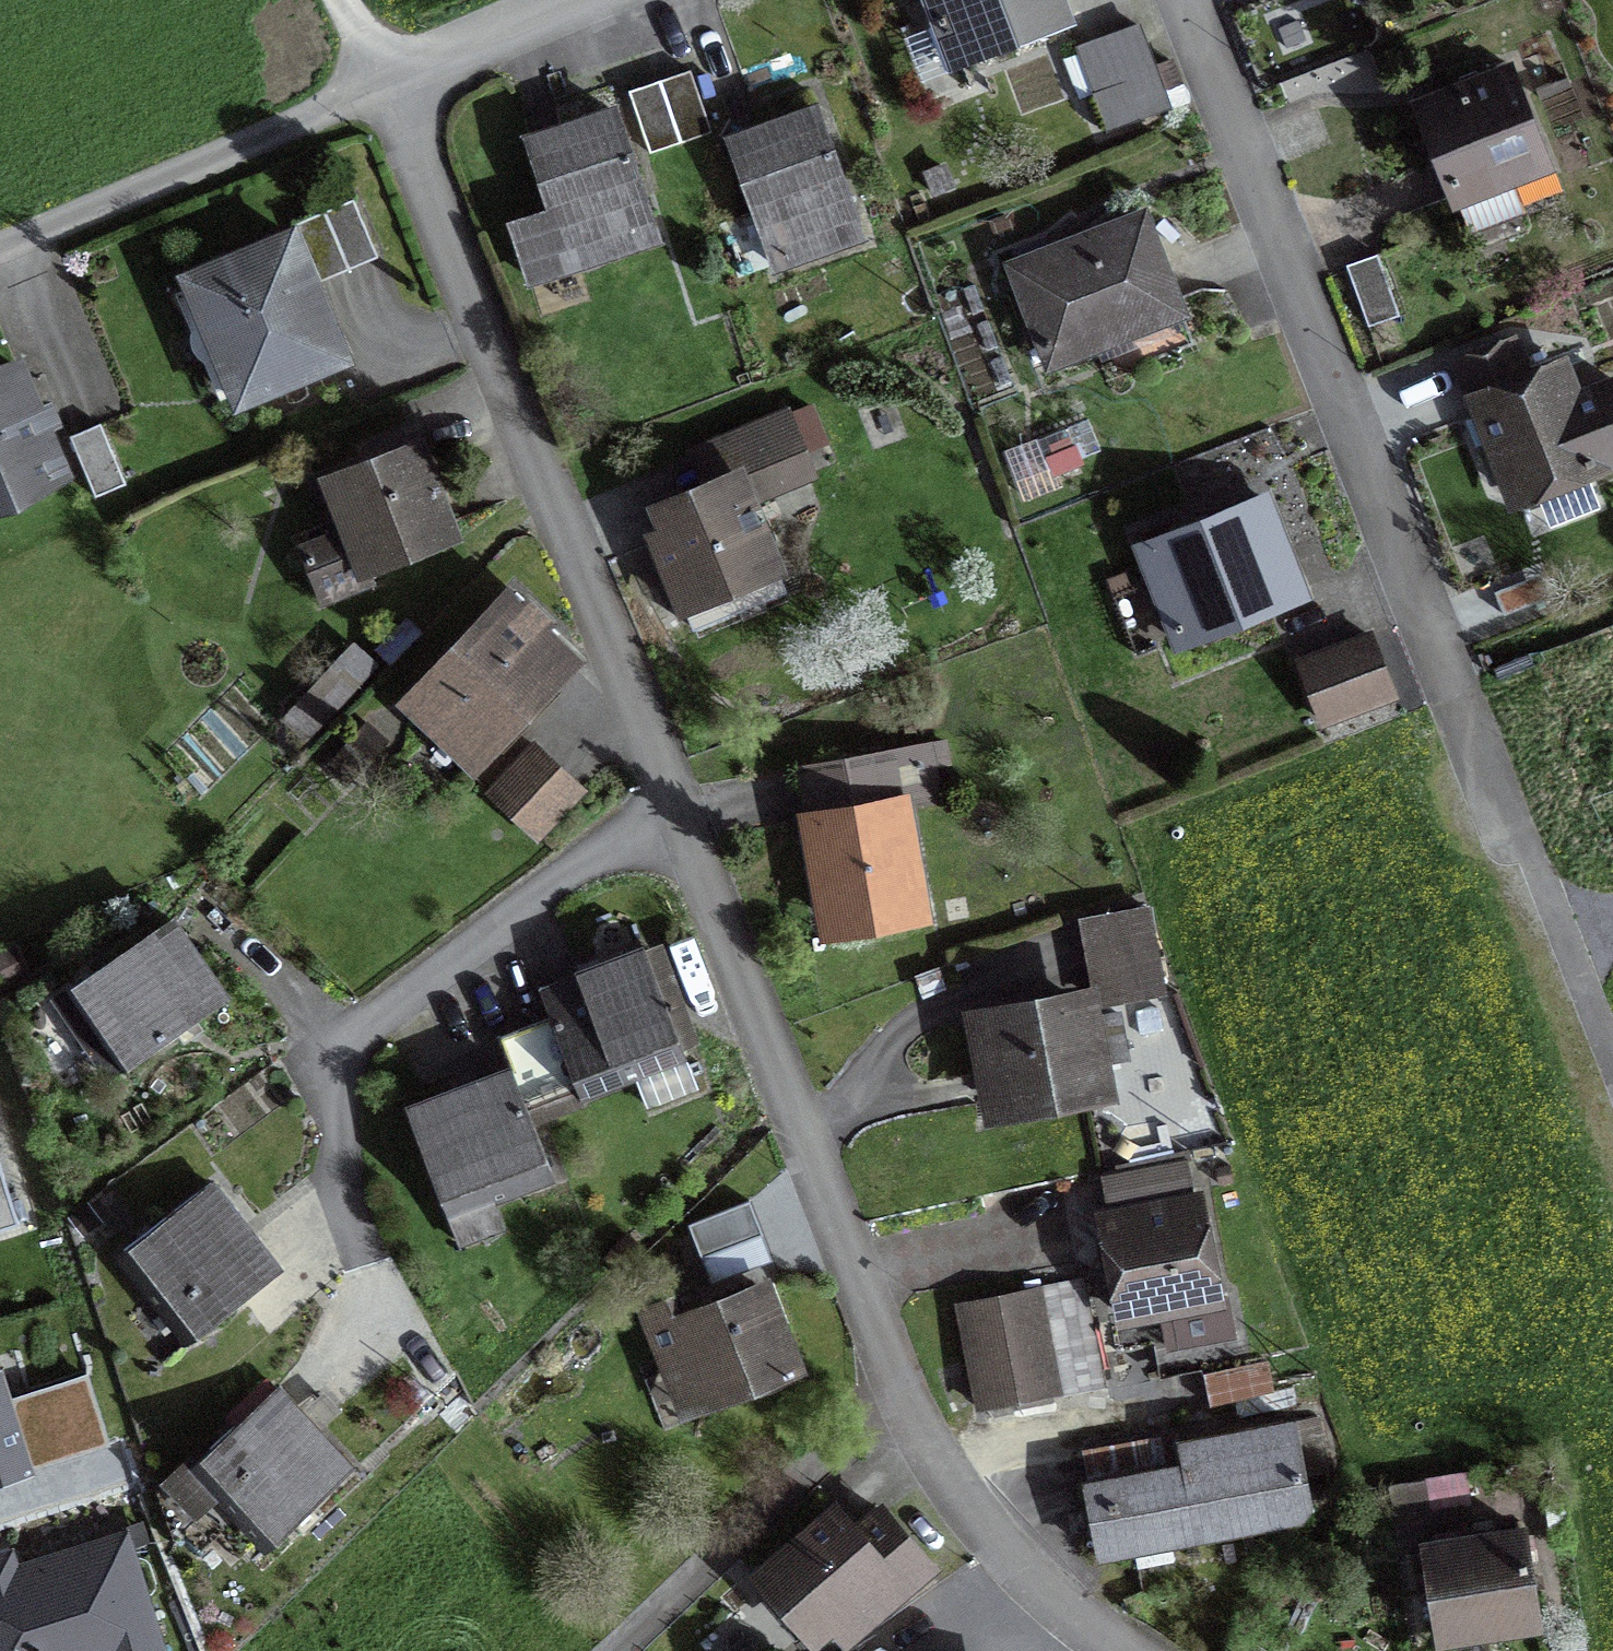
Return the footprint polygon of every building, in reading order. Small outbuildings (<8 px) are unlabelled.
[(944,52),(1057,12),(1053,0),(926,0),(944,52)] [(1133,33),(1077,54),(1104,127),(1160,106),(1133,33)] [(685,71),(656,81),(675,140),(705,131),(685,71)] [(1510,79),(1421,113),(1452,193),(1541,159),(1510,79)] [(649,149),(675,140),(656,81),(630,89),(649,149)] [(559,213),(511,229),(527,277),(647,237),(606,113),(534,137),(559,213)] [(811,119),(729,146),(765,255),(847,229),(811,119)] [(348,210),(283,239),(305,288),(370,258),(348,210)] [(1137,222),(1015,271),(1049,358),(1101,337),(1112,364),(1182,336),(1137,222)] [(333,350),(305,288),(283,239),(188,282),(239,393),(333,350)] [(1369,257),(1342,267),(1364,325),(1391,315),(1369,257)] [(1476,397),(1515,491),(1612,451),(1612,391),(1610,383),(1575,397),(1561,362),(1476,397)] [(0,372),(0,493),(50,472),(7,369),(0,372)] [(800,474),(783,426),(700,456),(710,484),(653,505),(688,600),(766,571),(738,497),(800,474)] [(96,428),(70,439),(94,495),(119,484),(96,428)] [(407,441),(328,469),(351,533),(305,549),(323,598),(364,584),(356,561),(439,532),(407,441)] [(1262,505),(1145,546),(1174,628),(1291,587),(1262,505)] [(1531,576),(1484,588),(1492,618),(1538,606),(1531,576)] [(501,599),(411,695),(474,754),(564,658),(501,599)] [(1372,646),(1298,669),(1312,715),(1386,693),(1372,646)] [(535,750),(494,796),(531,829),(572,783),(535,750)] [(916,752),(801,770),(826,926),(908,913),(890,797),(922,792),(916,752)] [(1158,997),(1145,913),(1088,921),(1101,1005),(1158,997)] [(52,1003),(105,1076),(219,993),(166,921),(52,1003)] [(577,1092),(676,1049),(633,948),(533,991),(577,1092)] [(995,1024),(1006,1100),(1095,1087),(1084,1010),(995,1024)] [(407,1109),(446,1212),(545,1174),(505,1071),(407,1109)] [(21,1224),(0,1156),(0,1230),(21,1224)] [(120,1252),(181,1334),(274,1265),(213,1183),(120,1252)] [(688,1225),(711,1284),(772,1261),(749,1201),(688,1225)] [(1102,1218),(1120,1314),(1210,1298),(1192,1202),(1102,1218)] [(980,1408),(1094,1382),(1072,1286),(958,1312),(980,1408)] [(711,1399),(788,1369),(757,1288),(680,1318),(711,1399)] [(108,1442),(86,1371),(13,1394),(2,1359),(0,1360),(0,1476),(108,1442)] [(1269,1364),(1202,1375),(1207,1412),(1275,1401),(1269,1364)] [(185,1471),(267,1551),(348,1467),(266,1388),(185,1471)] [(1080,1474),(1096,1557),(1308,1517),(1293,1433),(1080,1474)] [(879,1569),(834,1513),(759,1574),(804,1630),(879,1569)] [(130,1525),(19,1560),(14,1543),(0,1548),(0,1650),(170,1650),(130,1525)] [(1514,1532),(1421,1546),(1435,1634),(1528,1620),(1514,1532)]
